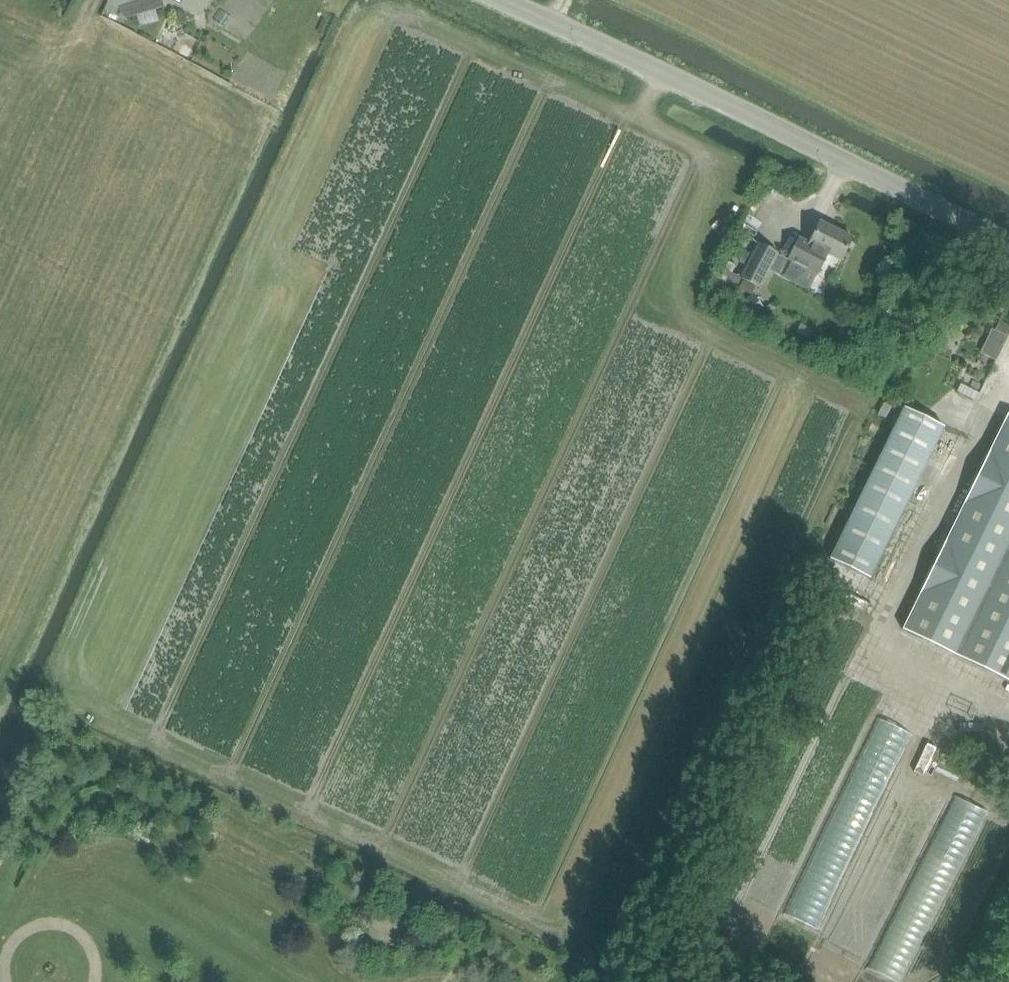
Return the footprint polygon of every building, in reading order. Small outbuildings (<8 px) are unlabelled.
[(105,6),(116,12),(118,8),(142,0),(109,0),(105,6)] [(815,274),(825,254),(838,260),(849,236),(820,222),(809,244),(799,239),(789,261),(815,274)] [(759,243),(741,278),(743,280),(756,287),(760,289),(779,253),(759,243)] [(706,304),(713,308),(719,296),(730,273),(734,265),(727,261),(706,304)] [(729,301),(741,278),(730,273),(719,296),(729,301)] [(751,296),(756,287),(743,280),(739,289),(751,296)] [(754,294),(737,306),(748,321),(765,309),(754,294)] [(1000,317),(994,329),(1008,336),(1008,334),(1008,326),(1000,317)] [(905,409),(831,560),(872,580),(946,429),(905,409)] [(1008,414),(902,630),(1008,682),(1008,415),(1008,414)] [(923,776),(935,746),(924,741),(912,772),(923,776)]
